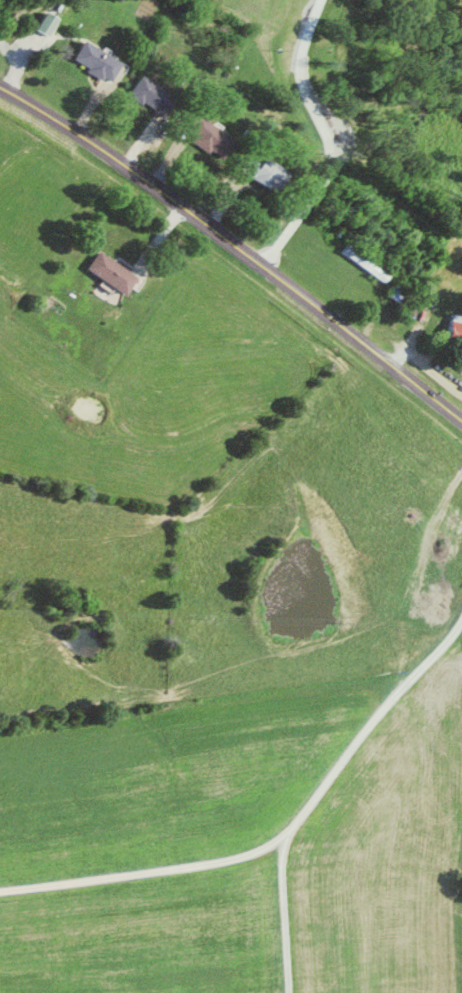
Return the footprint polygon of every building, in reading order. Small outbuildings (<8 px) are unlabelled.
[(55,20),(42,12),(32,30),(45,37),(55,20)] [(121,62),(79,42),(68,63),(111,83),(121,62)] [(163,119),(175,99),(139,77),(127,96),(163,119)] [(190,141),(221,161),(234,141),(195,116),(186,131),(194,136),(190,141)] [(273,193),(285,172),(260,158),(257,164),(246,157),(237,173),(273,193)] [(340,253),(383,283),(387,277),(345,246),(340,253)] [(134,278),(96,251),(84,269),(122,296),(134,278)] [(461,341),(461,339),(461,317),(451,314),(444,335),(461,341)]
